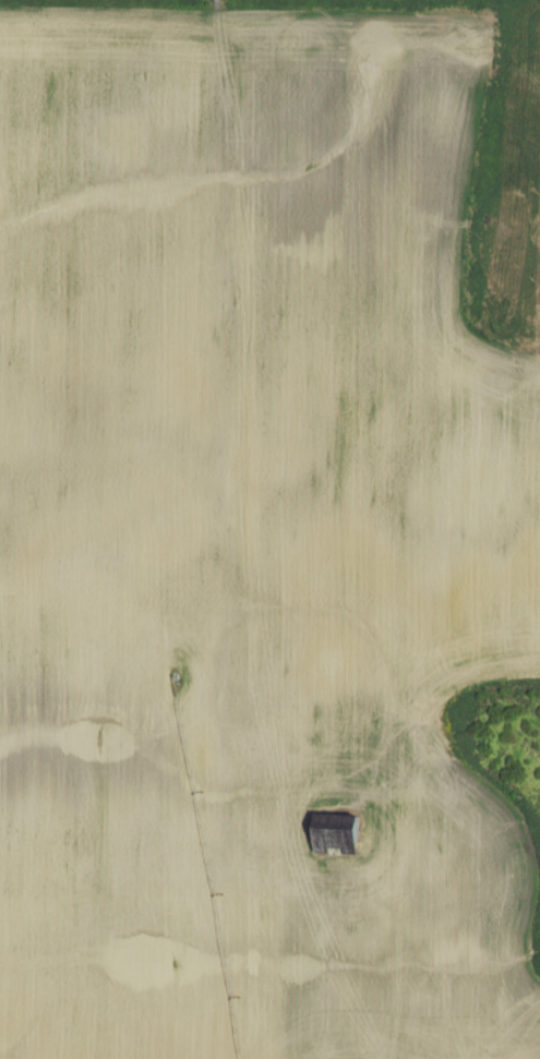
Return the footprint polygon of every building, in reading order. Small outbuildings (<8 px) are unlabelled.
[(356,816),(307,814),(305,852),(355,854),(356,816)]
